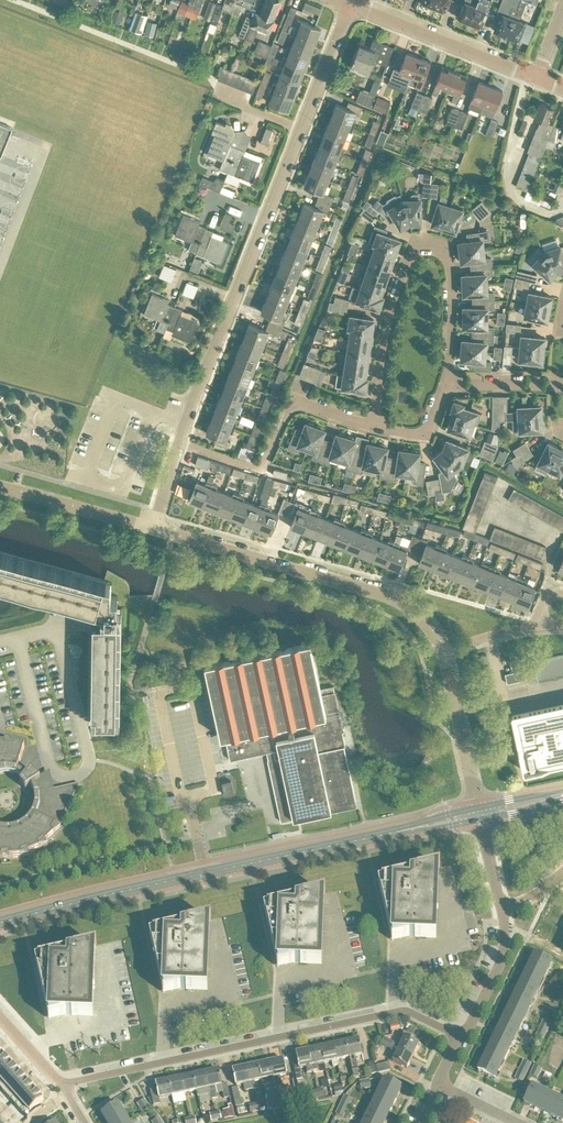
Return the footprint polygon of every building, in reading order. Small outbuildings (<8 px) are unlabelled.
[(170,5),(177,8),(180,0),(170,0),(169,2),(170,5)] [(190,16),(196,0),(190,0),(184,13),(190,16)] [(190,16),(196,18),(203,0),(196,0),(190,16)] [(222,6),(217,3),(210,22),(217,24),(223,8),(231,11),(234,4),(236,0),(225,0),(222,6)] [(234,4),(231,11),(238,14),(243,2),(252,5),(254,0),(236,0),(234,4)] [(245,38),(251,40),(257,27),(269,32),(274,20),(271,18),(279,0),(267,0),(261,15),(256,12),(251,24),(245,38)] [(433,5),(437,7),(437,8),(441,10),(443,9),(444,10),(447,3),(449,2),(449,0),(435,0),(433,5)] [(462,7),(458,16),(481,25),(484,16),(485,16),(488,9),(482,7),(484,0),(470,0),(470,2),(465,0),(463,0),(461,7),(462,7)] [(520,0),(501,0),(496,12),(500,13),(494,29),(496,30),(497,31),(499,33),(501,32),(507,34),(517,7),(520,0)] [(507,34),(512,36),(513,38),(516,39),(517,38),(519,39),(526,21),(519,19),(526,0),(520,0),(517,7),(507,34)] [(204,17),(211,19),(216,3),(210,1),(204,17)] [(306,1),(302,9),(312,13),(313,11),(316,5),(306,1)] [(316,5),(313,11),(319,14),(322,8),(316,5)] [(293,32),(315,41),(321,28),(302,20),(299,28),(290,25),(296,9),(291,6),(282,28),(288,31),(293,33),(293,32)] [(136,11),(130,28),(141,31),(146,15),(136,11)] [(120,23),(122,15),(115,13),(112,20),(120,23)] [(246,15),(239,33),(246,35),(253,18),(246,15)] [(148,20),(145,32),(153,34),(156,22),(148,20)] [(288,31),(282,28),(277,41),(283,43),(288,31)] [(291,47),(310,55),(315,41),(293,32),(293,33),(290,38),(294,40),(291,47)] [(351,65),(367,71),(372,59),(386,64),(394,46),(373,38),(369,47),(359,43),(355,52),(352,58),(353,59),(351,65)] [(254,52),(266,57),(271,46),(258,41),(254,52)] [(273,42),(268,54),(274,56),(279,44),(273,42)] [(282,60),(305,68),(310,55),(291,47),(288,55),(284,54),(282,60)] [(390,76),(408,83),(418,56),(406,51),(399,69),(393,67),(390,76)] [(284,67),(280,75),(299,82),(305,68),(282,60),(274,56),(268,54),(263,66),(269,69),(272,61),(280,65),(284,67)] [(418,56),(408,83),(420,87),(430,61),(418,56)] [(218,79),(224,81),(229,69),(222,66),(218,79)] [(440,86),(447,89),(454,70),(442,66),(432,92),(437,94),(440,86)] [(224,81),(229,83),(234,71),(229,69),(224,81)] [(265,70),(261,82),(266,85),(271,72),(265,70)] [(454,70),(447,89),(454,92),(451,100),(456,102),(466,75),(454,70)] [(229,83),(235,85),(240,73),(234,71),(229,83)] [(235,85),(240,88),(245,75),(240,73),(235,85)] [(240,88),(246,90),(251,78),(245,75),(240,88)] [(273,81),(271,87),(294,96),(299,82),(280,75),(277,83),(273,81)] [(251,78),(246,90),(252,92),(257,80),(251,78)] [(356,99),(370,105),(379,83),(374,80),(369,92),(360,88),(356,99)] [(490,85),(479,80),(468,107),(480,111),(483,103),(490,85)] [(266,85),(261,82),(256,95),(261,97),(266,85)] [(490,85),(483,103),(480,111),(492,116),(503,89),(490,85)] [(294,96),(271,87),(269,92),(273,94),(270,102),(288,109),(294,96)] [(418,109),(424,94),(417,91),(408,113),(416,116),(418,109)] [(432,97),(424,94),(418,109),(426,112),(432,97)] [(373,107),(385,111),(389,101),(377,96),(373,107)] [(336,103),(331,116),(353,125),(356,120),(352,118),(355,111),(360,113),(362,106),(349,101),(346,107),(336,103)] [(527,150),(529,151),(540,156),(548,138),(553,124),(547,122),(553,107),(540,102),(534,117),(541,119),(538,127),(537,127),(527,150)] [(446,122),(454,125),(460,109),(452,106),(446,122)] [(460,109),(454,125),(461,128),(468,112),(460,109)] [(331,116),(325,130),(344,137),(347,129),(351,131),(353,125),(331,116)] [(485,134),(492,137),(498,121),(491,118),(485,134)] [(374,119),(369,132),(375,134),(380,122),(374,119)] [(219,168),(228,171),(239,142),(232,139),(234,135),(234,134),(234,132),(234,131),(234,130),(234,129),(233,127),(233,126),(232,125),(231,123),(230,122),(229,122),(227,121),(226,121),(225,124),(216,120),(211,131),(215,133),(207,153),(209,154),(216,157),(216,156),(223,159),(219,168)] [(553,124),(548,138),(556,141),(558,135),(562,137),(562,120),(560,127),(553,124)] [(1,156),(4,149),(6,145),(13,127),(0,122),(0,155),(1,156)] [(261,141),(267,143),(273,128),(266,126),(261,141)] [(239,142),(228,171),(225,179),(237,184),(241,176),(243,177),(250,180),(250,179),(252,180),(260,160),(244,153),(251,136),(243,133),(245,128),(245,127),(239,142)] [(325,130),(320,144),(343,153),(345,147),(341,145),(344,137),(325,130)] [(375,134),(369,132),(364,144),(370,146),(375,134)] [(377,141),(383,143),(387,135),(380,132),(377,141)] [(320,144),(314,157),(333,165),(336,157),(340,158),(343,153),(320,144)] [(366,147),(361,160),(367,162),(372,149),(366,147)] [(529,151),(527,157),(538,162),(540,156),(529,151)] [(29,162),(15,157),(13,164),(8,162),(4,176),(0,175),(0,256),(29,162)] [(314,157),(309,171),(332,180),(334,174),(330,172),(333,165),(314,157)] [(527,157),(525,163),(536,167),(538,162),(527,157)] [(367,162),(361,160),(356,172),(362,174),(367,162)] [(525,163),(522,169),(533,173),(536,167),(525,163)] [(379,167),(381,175),(390,172),(388,164),(379,167)] [(522,169),(520,174),(531,179),(533,173),(522,169)] [(332,180),(309,171),(304,184),(320,191),(318,197),(331,202),(334,196),(323,191),(326,184),(330,185),(332,180)] [(424,182),(429,182),(430,181),(430,175),(431,173),(425,173),(419,172),(419,177),(422,180),(425,180),(424,182)] [(353,173),(348,185),(354,188),(359,176),(353,173)] [(520,174),(518,180),(529,184),(531,179),(520,174)] [(222,186),(225,180),(220,178),(219,177),(218,177),(217,177),(216,178),(215,178),(215,179),(214,179),(214,180),(203,176),(200,183),(211,187),(220,191),(222,186)] [(529,184),(518,180),(515,186),(526,190),(529,184)] [(423,195),(429,196),(431,183),(424,182),(423,195)] [(431,183),(429,196),(436,196),(438,183),(431,183)] [(354,188),(348,185),(343,198),(349,200),(354,188)] [(365,207),(375,215),(379,210),(383,213),(389,209),(400,227),(410,222),(403,199),(400,194),(396,196),(395,195),(387,199),(388,201),(383,204),(377,199),(373,205),(367,200),(363,205),(365,207)] [(538,201),(549,206),(553,199),(541,194),(538,201)] [(432,223),(444,227),(450,205),(445,203),(447,197),(441,195),(432,223)] [(304,202),(299,215),(321,224),(323,219),(320,217),(323,210),(328,212),(330,205),(317,199),(314,206),(304,202)] [(420,199),(403,199),(410,222),(421,221),(420,199)] [(471,209),(476,215),(486,206),(482,201),(471,209)] [(450,205),(444,227),(455,231),(462,209),(450,205)] [(486,206),(476,215),(480,220),(490,211),(486,206)] [(371,220),(375,215),(365,207),(361,212),(371,220)] [(235,224),(229,222),(232,215),(225,212),(219,226),(232,231),(235,224)] [(189,249),(196,251),(206,227),(199,224),(200,220),(183,213),(175,234),(177,234),(177,235),(184,238),(184,237),(192,240),(189,249)] [(299,215),(293,229),(312,236),(315,228),(319,230),(321,224),(299,215)] [(336,216),(331,229),(337,231),(342,218),(336,216)] [(556,219),(555,222),(562,225),(562,216),(556,219)] [(374,243),(396,250),(400,239),(385,234),(386,229),(375,226),(370,242),(374,243)] [(206,227),(196,251),(211,257),(211,258),(218,261),(218,260),(220,261),(229,241),(212,234),(213,230),(206,227)] [(293,229),(288,242),(311,251),(313,246),(309,244),(312,236),(293,229)] [(337,231),(331,229),(326,241),(332,243),(337,231)] [(460,250),(460,251),(483,249),(482,239),(489,238),(488,230),(467,233),(468,240),(459,241),(459,244),(458,244),(458,250),(460,250)] [(288,242),(282,256),(301,263),(304,255),(308,257),(311,251),(288,242)] [(325,243),(320,256),(326,258),(331,245),(325,243)] [(376,244),(372,255),(394,262),(396,256),(394,255),(396,250),(374,243),(376,244)] [(544,250),(557,270),(562,268),(562,253),(560,245),(544,250)] [(471,260),(471,267),(492,265),(491,257),(485,258),(483,249),(460,251),(461,253),(459,253),(459,259),(461,258),(462,261),(471,260)] [(557,270),(544,250),(533,263),(550,278),(557,270)] [(193,253),(190,266),(198,269),(202,256),(193,253)] [(372,255),(369,266),(388,273),(390,268),(391,269),(394,262),(372,255)] [(282,256),(277,269),(300,278),(302,273),(298,271),(301,263),(282,256)] [(326,258),(320,256),(316,268),(321,270),(326,258)] [(159,275),(171,280),(176,268),(164,264),(159,275)] [(463,282),(463,284),(486,283),(486,273),(493,273),(492,265),(471,267),(472,273),(463,274),(463,277),(461,277),(461,282),(463,282)] [(369,266),(365,277),(386,285),(388,278),(386,277),(388,273),(369,266)] [(277,269),(272,283),(291,290),(294,283),(298,284),(300,278),(277,269)] [(536,275),(518,270),(516,277),(529,280),(535,281),(536,275)] [(317,271),(312,284),(318,286),(323,273),(317,271)] [(365,277),(361,288),(383,296),(380,295),(382,291),(384,291),(386,285),(365,277)] [(529,280),(516,277),(514,285),(527,288),(529,280)] [(183,292),(193,297),(198,285),(187,281),(183,292)] [(272,283),(266,297),(289,306),(291,300),(287,298),(291,290),(272,283)] [(473,293),(473,300),(494,300),(494,292),(487,292),(486,283),(463,284),(463,286),(461,286),(462,291),(464,291),(464,294),(473,293)] [(318,286),(312,284),(307,296),(313,298),(318,286)] [(383,296),(361,288),(357,300),(379,308),(383,296)] [(549,308),(552,296),(529,291),(527,303),(549,308)] [(165,319),(169,320),(175,306),(167,303),(169,299),(152,292),(144,312),(146,313),(146,314),(153,317),(153,316),(161,319),(162,316),(166,317),(165,319)] [(336,296),(334,303),(347,306),(349,299),(336,296)] [(289,306),(266,297),(261,310),(271,314),(269,320),(283,326),(285,319),(280,317),(283,310),(287,311),(289,306)] [(304,297),(299,310),(305,312),(310,300),(304,297)] [(464,315),(464,316),(487,317),(487,308),(494,307),(494,300),(473,300),(473,307),(464,306),(464,309),(462,309),(462,314),(464,315)] [(334,303),(330,302),(328,308),(345,312),(347,306),(334,303)] [(547,320),(549,308),(527,303),(525,315),(547,320)] [(175,306),(169,320),(173,322),(173,320),(177,321),(172,333),(180,336),(180,337),(187,340),(187,339),(189,340),(197,319),(181,313),(182,309),(175,306)] [(305,312),(299,310),(294,322),(300,324),(305,312)] [(321,322),(326,324),(329,318),(323,315),(321,322)] [(351,315),(349,327),(372,330),(374,318),(351,315)] [(473,326),(472,333),(493,334),(493,327),(487,326),(487,317),(464,316),(464,318),(462,318),(462,323),(464,323),(464,326),(473,326)] [(249,323),(244,336),(266,345),(268,340),(265,338),(268,331),(279,335),(282,329),(268,323),(265,329),(249,323)] [(350,335),(350,339),(373,343),(374,336),(371,335),(372,330),(349,327),(346,327),(345,334),(350,335)] [(462,347),(462,349),(485,351),(486,342),(493,342),(493,334),(472,333),(472,340),(463,339),(463,342),(461,342),(460,347),(462,347)] [(522,335),(521,347),(543,349),(544,337),(522,335)] [(244,336),(238,350),(257,357),(260,350),(264,351),(266,345),(244,336)] [(287,339),(282,352),(288,354),(293,342),(287,339)] [(344,346),(343,350),(368,354),(369,349),(372,350),(373,343),(350,339),(349,345),(344,346)] [(543,349),(521,347),(519,359),(542,361),(543,349)] [(308,355),(314,357),(316,352),(310,349),(308,355)] [(485,351),(462,349),(462,351),(460,351),(460,356),(461,356),(461,359),(470,360),(469,367),(490,369),(491,361),(484,360),(485,351)] [(238,350),(233,363),(256,372),(258,367),(254,366),(257,357),(238,350)] [(347,357),(346,363),(369,366),(370,359),(367,359),(368,354),(343,350),(342,353),(347,357)] [(288,354),(282,352),(277,364),(283,367),(288,354)] [(233,363),(228,377),(246,384),(249,377),(253,378),(256,372),(233,363)] [(300,375),(306,378),(311,365),(304,363),(300,375)] [(346,363),(344,374),(367,378),(367,377),(365,377),(365,373),(368,373),(369,366),(346,363)] [(311,365),(306,378),(315,381),(320,369),(311,365)] [(280,368),(275,380),(281,383),(286,370),(280,368)] [(367,378),(344,374),(343,381),(336,380),(336,385),(365,390),(367,378)] [(228,377),(222,391),(245,400),(247,394),(243,393),(246,384),(228,377)] [(281,383),(275,380),(270,393),(276,395),(281,383)] [(222,391),(217,404),(236,412),(239,404),(243,405),(245,400),(222,391)] [(267,394),(262,406),(268,409),(273,396),(267,394)] [(454,410),(452,416),(477,424),(481,412),(462,406),(463,403),(455,400),(452,409),(454,410)] [(506,412),(506,419),(519,419),(519,418),(542,417),(541,405),(539,405),(539,402),(533,403),(533,405),(518,406),(519,411),(506,412)] [(217,404),(211,418),(234,427),(236,421),(232,420),(236,412),(217,404)] [(268,409),(262,406),(257,419),(263,421),(268,409)] [(477,424),(452,416),(448,428),(469,435),(473,423),(477,425),(477,424)] [(542,417),(519,418),(519,419),(520,431),(542,429),(542,417)] [(234,427),(211,418),(206,431),(216,435),(214,442),(228,447),(230,440),(225,438),(228,431),(232,432),(234,427)] [(256,421),(251,433),(257,436),(262,423),(256,421)] [(298,444),(307,447),(315,426),(313,425),(314,423),(309,421),(308,423),(306,422),(303,431),(296,428),(288,447),(296,450),(298,444)] [(314,457),(321,459),(328,440),(321,438),(324,429),(322,428),(322,426),(317,424),(317,426),(315,426),(307,447),(316,451),(314,457)] [(486,440),(495,443),(498,433),(489,430),(486,440)] [(330,456),(339,458),(346,436),(344,435),(345,434),(340,432),(339,434),(337,433),(334,442),(328,440),(321,459),(328,462),(330,456)] [(257,436),(251,433),(246,446),(252,448),(257,436)] [(347,467),(354,469),(359,449),(353,448),(355,439),(353,438),(353,436),(348,435),(348,437),(346,436),(339,458),(348,461),(347,467)] [(447,439),(443,449),(462,463),(468,448),(447,439)] [(485,440),(482,447),(495,451),(497,445),(485,440)] [(371,473),(373,467),(372,467),(378,444),(376,444),(376,442),(371,441),(371,443),(368,442),(366,451),(359,449),(354,469),(362,471),(371,473)] [(514,449),(517,454),(529,447),(525,442),(514,449)] [(544,465),(549,467),(559,447),(548,442),(535,468),(541,471),(544,465)] [(380,476),(388,477),(392,457),(385,455),(387,446),(384,446),(385,444),(380,443),(379,445),(378,444),(372,467),(373,467),(382,469),(380,476)] [(397,472),(406,473),(410,450),(408,450),(408,448),(403,447),(402,449),(400,449),(398,458),(392,457),(388,477),(395,478),(397,472)] [(495,451),(482,447),(480,453),(492,458),(495,451)] [(493,458),(503,462),(509,451),(504,448),(503,450),(498,447),(493,458)] [(529,447),(517,454),(512,458),(515,464),(532,453),(529,447)] [(549,467),(560,473),(562,467),(562,449),(559,447),(549,467)] [(410,450),(406,473),(415,475),(414,481),(423,482),(425,462),(418,461),(419,452),(417,451),(417,449),(412,449),(411,451),(410,450)] [(443,449),(434,456),(444,468),(439,472),(440,478),(442,491),(449,489),(457,476),(454,469),(462,463),(443,449)] [(198,455),(195,464),(208,468),(209,465),(217,468),(219,462),(198,455)] [(219,462),(217,468),(229,472),(231,466),(219,462)] [(232,473),(244,477),(246,471),(234,467),(232,473)] [(287,471),(274,468),(273,474),(286,477),(287,471)] [(485,470),(482,476),(495,481),(497,475),(485,470)] [(246,471),(244,477),(257,481),(259,475),(246,471)] [(197,481),(189,500),(203,505),(214,476),(209,474),(207,480),(206,480),(205,484),(197,481)] [(482,476),(480,482),(493,487),(495,481),(482,476)] [(243,521),(257,526),(266,504),(272,485),(273,485),(274,479),(266,477),(263,489),(260,496),(262,497),(259,505),(251,502),(243,521)] [(442,491),(440,478),(433,479),(436,492),(442,491)] [(274,479),(273,485),(285,488),(287,482),(274,479)] [(436,492),(433,479),(427,480),(429,493),(436,492)] [(203,505),(216,510),(224,491),(216,488),(217,484),(212,482),(203,505)] [(480,482),(478,488),(490,493),(493,487),(480,482)] [(191,488),(180,484),(177,493),(187,497),(191,488)] [(507,499),(513,502),(520,490),(514,487),(507,499)] [(303,494),(316,497),(318,491),(305,488),(303,494)] [(478,488),(476,493),(488,498),(490,493),(478,488)] [(513,502),(518,505),(525,493),(520,490),(513,502)] [(216,510),(230,516),(239,493),(233,491),(232,495),(224,491),(216,510)] [(318,491),(316,497),(329,501),(330,495),(318,491)] [(230,516),(243,521),(251,502),(243,499),(245,495),(239,493),(230,516)] [(332,499),(345,502),(346,496),(333,493),(332,499)] [(476,493),(474,499),(486,504),(488,498),(476,493)] [(518,505),(524,508),(530,496),(525,493),(518,505)] [(346,496),(345,502),(358,506),(359,500),(346,496)] [(524,508),(529,511),(535,499),(530,496),(524,508)] [(266,504),(257,526),(271,532),(279,511),(285,514),(290,500),(284,498),(278,513),(270,510),(272,506),(266,504)] [(474,499),(471,504),(484,509),(486,504),(474,499)] [(529,511),(534,513),(541,502),(535,499),(529,511)] [(290,526),(304,531),(313,508),(308,506),(306,510),(298,507),(300,504),(293,501),(287,515),(294,517),(290,526)] [(534,513),(539,516),(546,505),(541,502),(534,513)] [(359,509),(372,512),(374,506),(361,503),(359,509)] [(471,504),(469,510),(482,515),(484,509),(471,504)] [(539,516),(545,519),(551,508),(546,505),(539,516)] [(374,506),(372,512),(385,516),(387,510),(374,506)] [(304,531),(318,536),(325,518),(317,514),(319,510),(313,508),(304,531)] [(545,519),(550,522),(556,510),(551,508),(545,519)] [(387,516),(400,520),(402,514),(389,510),(387,516)] [(469,510),(467,515),(479,520),(482,515),(469,510)] [(550,522),(555,525),(561,513),(556,510),(550,522)] [(560,528),(562,523),(562,514),(561,513),(555,525),(560,528)] [(402,514),(400,520),(413,523),(415,517),(402,514)] [(467,515),(465,521),(477,526),(479,520),(467,515)] [(318,536),(331,542),(340,519),(335,517),(333,521),(325,518),(318,536)] [(331,542),(345,547),(352,528),(344,525),(346,521),(340,519),(331,542)] [(477,526),(465,521),(462,527),(475,532),(477,526)] [(434,529),(447,532),(448,526),(435,523),(434,529)] [(490,538),(496,540),(501,528),(495,525),(490,538)] [(448,526),(447,532),(459,536),(461,530),(448,526)] [(345,547),(358,552),(367,530),(362,527),(360,531),(352,528),(345,547)] [(463,534),(475,539),(477,533),(465,528),(463,534)] [(496,540),(502,543),(506,530),(501,528),(496,540)] [(358,552),(372,558),(379,539),(371,536),(373,532),(367,530),(358,552)] [(502,543),(507,545),(512,532),(506,530),(502,543)] [(507,545),(513,547),(518,534),(512,532),(507,545)] [(477,533),(475,539),(487,544),(490,538),(477,533)] [(394,540),(385,563),(399,568),(407,548),(413,550),(419,537),(412,534),(408,545),(400,542),(402,536),(397,534),(394,540)] [(513,547),(518,549),(523,536),(518,534),(513,547)] [(518,549),(524,551),(529,539),(523,536),(518,549)] [(372,558),(385,563),(394,540),(389,538),(387,542),(379,539),(372,558)] [(419,562),(432,568),(441,545),(436,543),(434,547),(426,543),(428,540),(421,538),(416,551),(422,554),(419,562)] [(524,551),(529,553),(534,541),(529,539),(524,551)] [(529,553),(535,555),(540,543),(534,541),(529,553)] [(488,547),(501,552),(503,547),(491,542),(488,547)] [(540,543),(535,555),(541,558),(546,545),(540,543)] [(432,568),(446,573),(453,554),(445,551),(447,547),(441,545),(432,568)] [(503,547),(501,552),(513,557),(515,552),(503,547)] [(95,715),(95,722),(115,723),(117,607),(118,595),(111,595),(111,582),(112,583),(112,582),(72,571),(0,551),(0,581),(92,607),(91,623),(93,623),(92,715),(95,715)] [(516,558),(528,563),(530,557),(518,552),(516,558)] [(446,573),(459,578),(468,555),(463,553),(461,557),(453,554),(446,573)] [(459,578),(473,584),(480,565),(472,561),(474,558),(468,555),(459,578)] [(530,557),(528,563),(540,568),(543,562),(530,557)] [(473,584),(486,589),(495,566),(490,564),(482,561),(480,565),(473,584)] [(486,589),(500,594),(507,575),(499,572),(501,568),(495,566),(486,589)] [(500,594),(513,600),(523,577),(517,574),(515,578),(507,575),(500,594)] [(523,577),(513,600),(527,605),(535,586),(527,583),(528,579),(523,577)] [(343,726),(335,690),(334,684),(322,687),(321,687),(310,640),(205,662),(208,677),(211,692),(221,736),(225,735),(230,759),(235,758),(267,751),(268,759),(278,805),(281,820),(294,818),(357,804),(344,745),(346,745),(342,730),(344,729),(344,725),(343,726)] [(524,669),(505,673),(507,682),(526,678),(524,669)] [(511,714),(523,767),(523,770),(524,770),(525,771),(526,771),(562,763),(562,702),(512,713),(511,714)] [(6,770),(16,772),(17,772),(25,748),(11,744),(11,745),(13,745),(12,748),(5,748),(5,746),(0,746),(0,772),(6,770)] [(186,781),(207,777),(202,752),(193,754),(194,756),(182,758),(186,781)] [(3,861),(3,860),(2,859),(2,857),(9,857),(9,859),(23,859),(23,858),(21,858),(21,855),(28,853),(29,855),(33,853),(48,847),(46,844),(61,830),(58,829),(80,785),(50,792),(46,777),(40,781),(31,771),(20,785),(26,791),(35,785),(39,795),(38,795),(39,796),(39,806),(39,807),(36,817),(29,826),(20,832),(9,835),(0,834),(0,860),(3,861)] [(222,782),(224,794),(233,792),(230,780),(222,782)] [(436,938),(435,938),(438,870),(440,869),(378,883),(389,928),(392,942),(409,939),(409,937),(414,938),(436,939),(436,938)] [(323,896),(325,895),(264,909),(278,969),(295,965),(295,963),(300,964),(322,965),(322,964),(321,964),(323,896)] [(207,991),(207,990),(209,922),(211,921),(150,935),(163,995),(180,991),(180,989),(186,990),(207,991)] [(71,1016),(93,1017),(93,1016),(92,1016),(95,948),(97,947),(35,961),(49,1021),(66,1017),(66,1016),(71,1016)] [(534,955),(515,994),(533,1003),(552,964),(534,955)] [(515,994),(496,1033),(514,1041),(533,1003),(515,994)] [(544,1021),(542,1025),(549,1029),(551,1024),(544,1021)] [(542,1025),(539,1030),(546,1033),(549,1029),(542,1025)] [(415,1031),(409,1028),(406,1034),(412,1037),(415,1031)] [(539,1030),(537,1034),(544,1038),(546,1033),(539,1030)] [(404,1039),(399,1051),(413,1057),(419,1045),(413,1042),(415,1038),(412,1037),(406,1034),(404,1033),(402,1038),(404,1039)] [(514,1041),(496,1033),(477,1072),(495,1080),(514,1041)] [(544,1038),(537,1034),(535,1039),(542,1043),(544,1038)] [(381,1046),(386,1048),(389,1042),(384,1040),(381,1046)] [(359,1041),(346,1044),(349,1059),(352,1073),(354,1080),(359,1079),(357,1071),(358,1071),(355,1058),(362,1056),(359,1041)] [(389,1042),(386,1048),(391,1051),(394,1045),(389,1042)] [(346,1044),(333,1046),(337,1062),(349,1059),(346,1044)] [(333,1046),(321,1049),(324,1064),(331,1063),(333,1068),(338,1067),(337,1062),(333,1046)] [(321,1049),(309,1052),(313,1073),(319,1071),(318,1066),(324,1064),(321,1049)] [(413,1057),(399,1051),(393,1063),(407,1070),(413,1057)] [(313,1073),(309,1052),(296,1055),(297,1061),(292,1062),(297,1082),(302,1081),(300,1070),(306,1068),(307,1075),(313,1074),(313,1073)] [(1,1091),(20,1075),(12,1066),(13,1063),(7,1057),(4,1057),(0,1053),(0,1089),(1,1091)] [(270,1064),(275,1083),(275,1086),(282,1085),(280,1077),(287,1076),(283,1061),(270,1064)] [(524,1062),(522,1066),(529,1070),(531,1065),(524,1062)] [(368,1064),(371,1076),(377,1074),(374,1063),(368,1064)] [(270,1064),(258,1066),(261,1081),(262,1086),(275,1083),(270,1064)] [(388,1064),(376,1067),(378,1075),(390,1071),(388,1064)] [(258,1066),(245,1069),(250,1091),(256,1090),(254,1083),(261,1081),(258,1066)] [(522,1066),(519,1071),(526,1074),(529,1070),(522,1066)] [(535,1067),(532,1071),(540,1075),(542,1071),(535,1067)] [(250,1091),(245,1069),(232,1072),(236,1087),(243,1085),(245,1093),(250,1091)] [(219,1071),(206,1074),(210,1095),(211,1101),(218,1100),(215,1088),(221,1087),(224,1100),(229,1099),(226,1085),(222,1086),(219,1071)] [(519,1071),(517,1075),(524,1079),(526,1074),(519,1071)] [(540,1075),(532,1071),(530,1076),(538,1080),(540,1075)] [(206,1074),(193,1077),(198,1098),(210,1095),(206,1074)] [(20,1075),(1,1091),(28,1120),(32,1116),(30,1114),(36,1108),(44,1101),(35,1092),(36,1089),(31,1083),(27,1083),(20,1075)] [(524,1079),(517,1075),(515,1080),(522,1083),(524,1079)] [(193,1077),(181,1079),(184,1095),(196,1092),(197,1098),(198,1098),(193,1077)] [(181,1079),(169,1082),(172,1097),(184,1095),(181,1079)] [(366,1119),(374,1122),(386,1122),(402,1089),(385,1081),(366,1119)] [(172,1097),(169,1082),(155,1085),(157,1090),(150,1092),(153,1107),(160,1105),(159,1100),(172,1097)] [(562,1122),(562,1121),(562,1102),(532,1087),(524,1105),(562,1122)] [(232,1090),(236,1108),(243,1106),(241,1100),(240,1100),(237,1089),(232,1090)] [(309,1095),(301,1097),(302,1104),(311,1103),(309,1095)] [(345,1097),(343,1102),(350,1105),(352,1100),(345,1097)] [(138,1105),(140,1109),(147,1105),(144,1101),(138,1105)] [(343,1102),(341,1106),(348,1110),(350,1105),(343,1102)] [(106,1122),(110,1122),(124,1115),(118,1105),(102,1115),(106,1122)] [(147,1105),(140,1109),(143,1114),(150,1110),(147,1105)] [(341,1106),(338,1111),(345,1114),(348,1110),(341,1106)] [(223,1112),(225,1121),(234,1119),(232,1110),(223,1112)] [(345,1114),(338,1111),(336,1115),(343,1119),(345,1114)] [(124,1115),(110,1122),(129,1122),(124,1115)]
